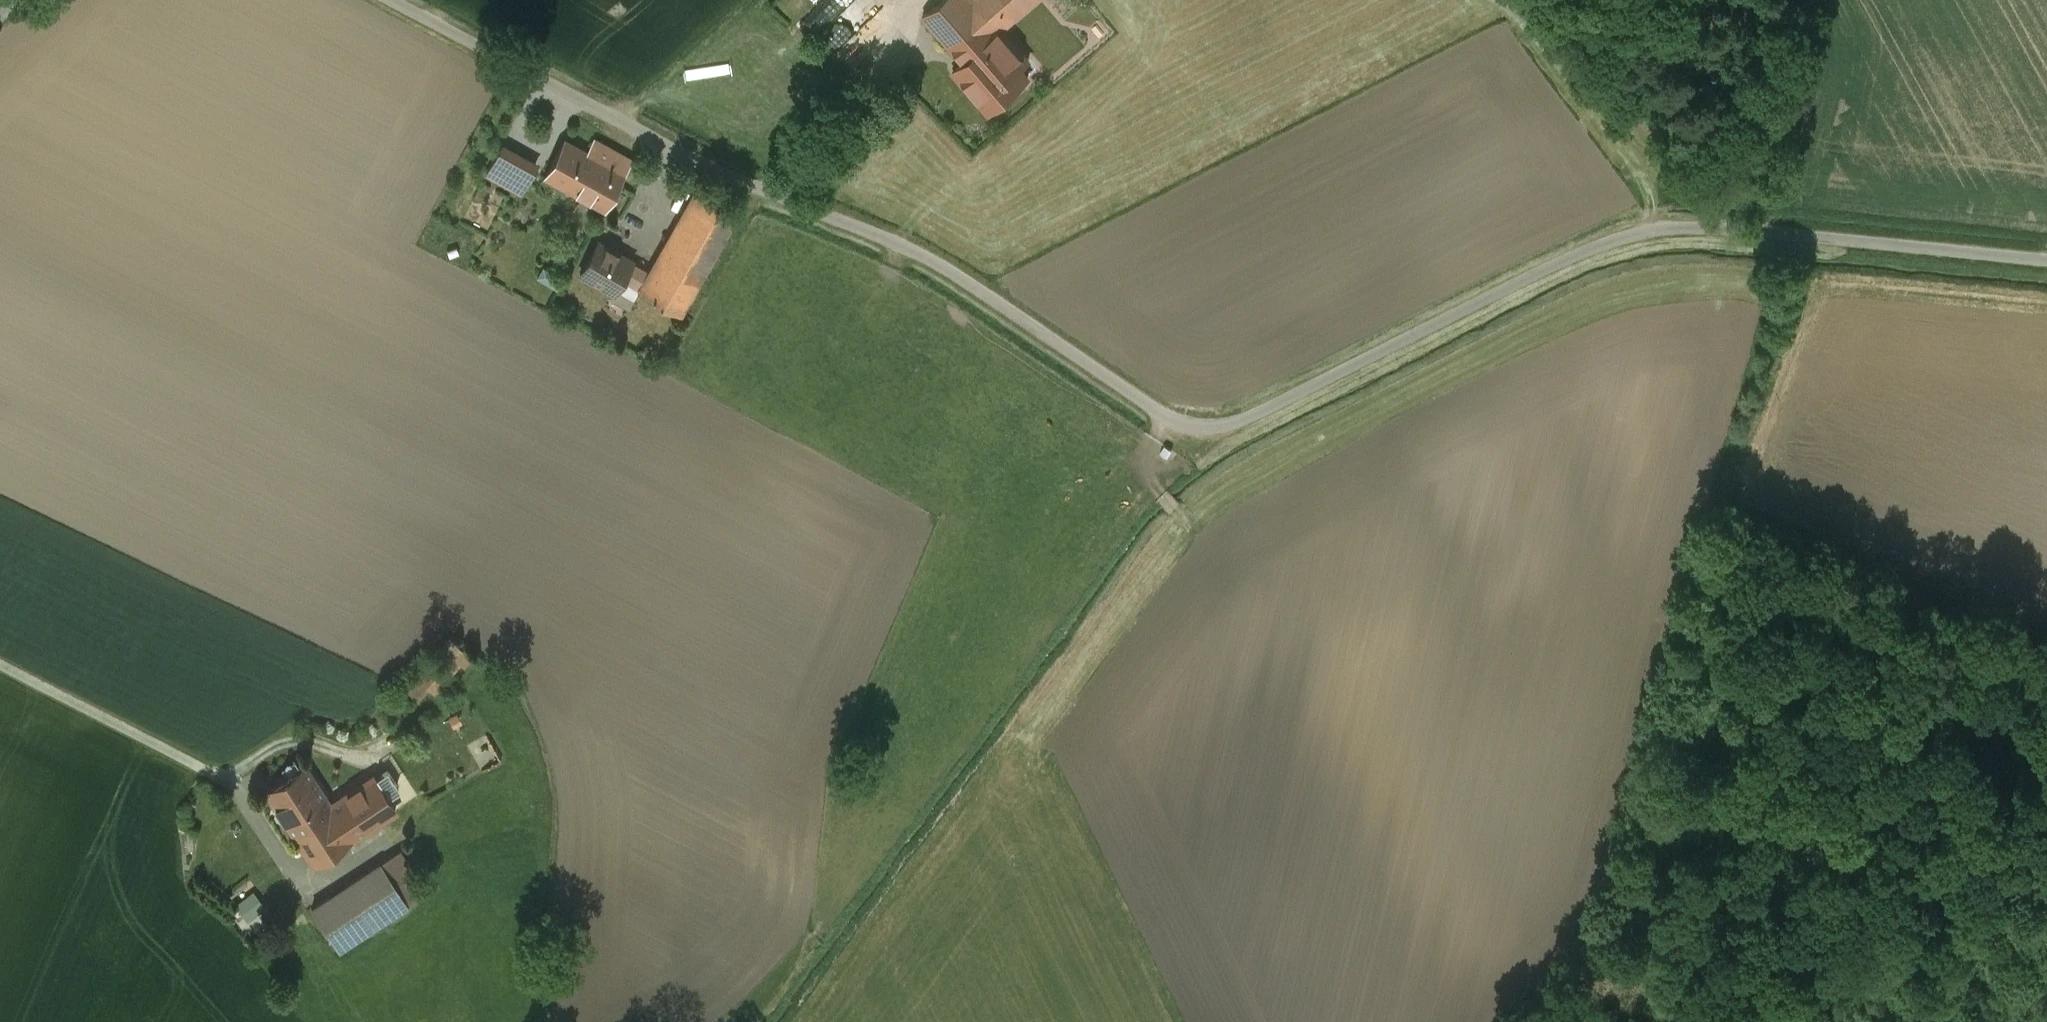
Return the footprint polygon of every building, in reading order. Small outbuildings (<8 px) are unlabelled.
[(924,17),(952,47),(1010,0),(943,0),(924,17)] [(952,47),(965,61),(1002,101),(1030,77),(1021,67),(1031,59),(1004,29),(1029,8),(1022,0),(1010,0),(952,47)] [(1002,101),(965,61),(953,71),(990,111),(1002,101)] [(588,149),(566,137),(545,176),(604,207),(632,155),(595,135),(588,149)] [(539,162),(503,142),(485,175),(522,195),(539,162)] [(738,211),(696,189),(652,271),(641,290),(683,313),(738,211)] [(652,271),(595,238),(574,273),(615,296),(624,280),(641,290),(652,271)] [(546,263),(540,276),(563,286),(569,273),(546,263)] [(449,638),(404,689),(415,699),(452,656),(459,647),(449,638)] [(459,647),(452,656),(463,666),(471,657),(459,647)] [(493,732),(472,741),(483,766),(504,756),(493,732)] [(332,805),(306,764),(266,791),(315,865),(354,839),(354,838),(396,811),(384,793),(374,777),(332,805)] [(384,793),(398,784),(387,768),(374,777),(384,793)] [(402,849),(313,907),(340,949),(429,891),(402,849)] [(256,891),(238,904),(247,917),(265,903),(256,891)]
